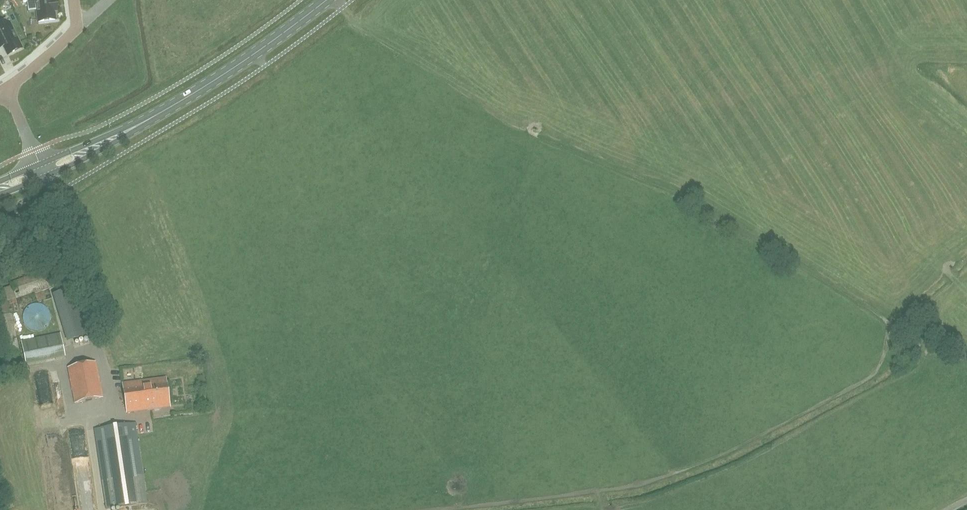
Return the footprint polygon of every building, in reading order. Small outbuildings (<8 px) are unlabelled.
[(23,2),(27,2),(36,1),(37,11),(38,22),(55,20),(54,11),(56,11),(55,3),(53,3),(53,0),(23,0),(23,2)] [(10,25),(9,25),(2,29),(0,25),(0,49),(4,47),(8,55),(22,48),(10,25)] [(74,289),(60,293),(74,340),(88,336),(74,289)] [(50,319),(50,318),(50,317),(50,315),(49,314),(49,313),(49,312),(48,311),(47,310),(47,309),(46,308),(45,307),(44,306),(43,306),(42,305),(41,305),(40,304),(38,304),(37,304),(36,304),(35,304),(34,304),(32,304),(31,305),(30,305),(29,306),(28,306),(27,307),(26,308),(25,309),(25,310),(24,311),(23,312),(23,313),(23,314),(22,315),(22,317),(22,318),(22,319),(22,320),(23,321),(23,323),(23,324),(24,325),(25,326),(25,327),(26,328),(27,328),(28,329),(29,330),(30,330),(31,331),(32,331),(34,331),(35,332),(36,332),(37,332),(38,332),(40,331),(41,331),(42,330),(43,330),(44,329),(45,328),(46,328),(47,327),(47,326),(48,325),(49,324),(49,323),(49,321),(50,320),(50,319)] [(65,358),(60,334),(20,342),(25,366),(65,358)] [(95,363),(67,369),(75,404),(102,398),(95,363)] [(127,413),(159,409),(169,407),(165,379),(123,385),(127,413)] [(143,478),(135,424),(94,430),(106,509),(108,509),(147,504),(143,478)] [(89,461),(88,437),(73,438),(74,462),(89,461)]
